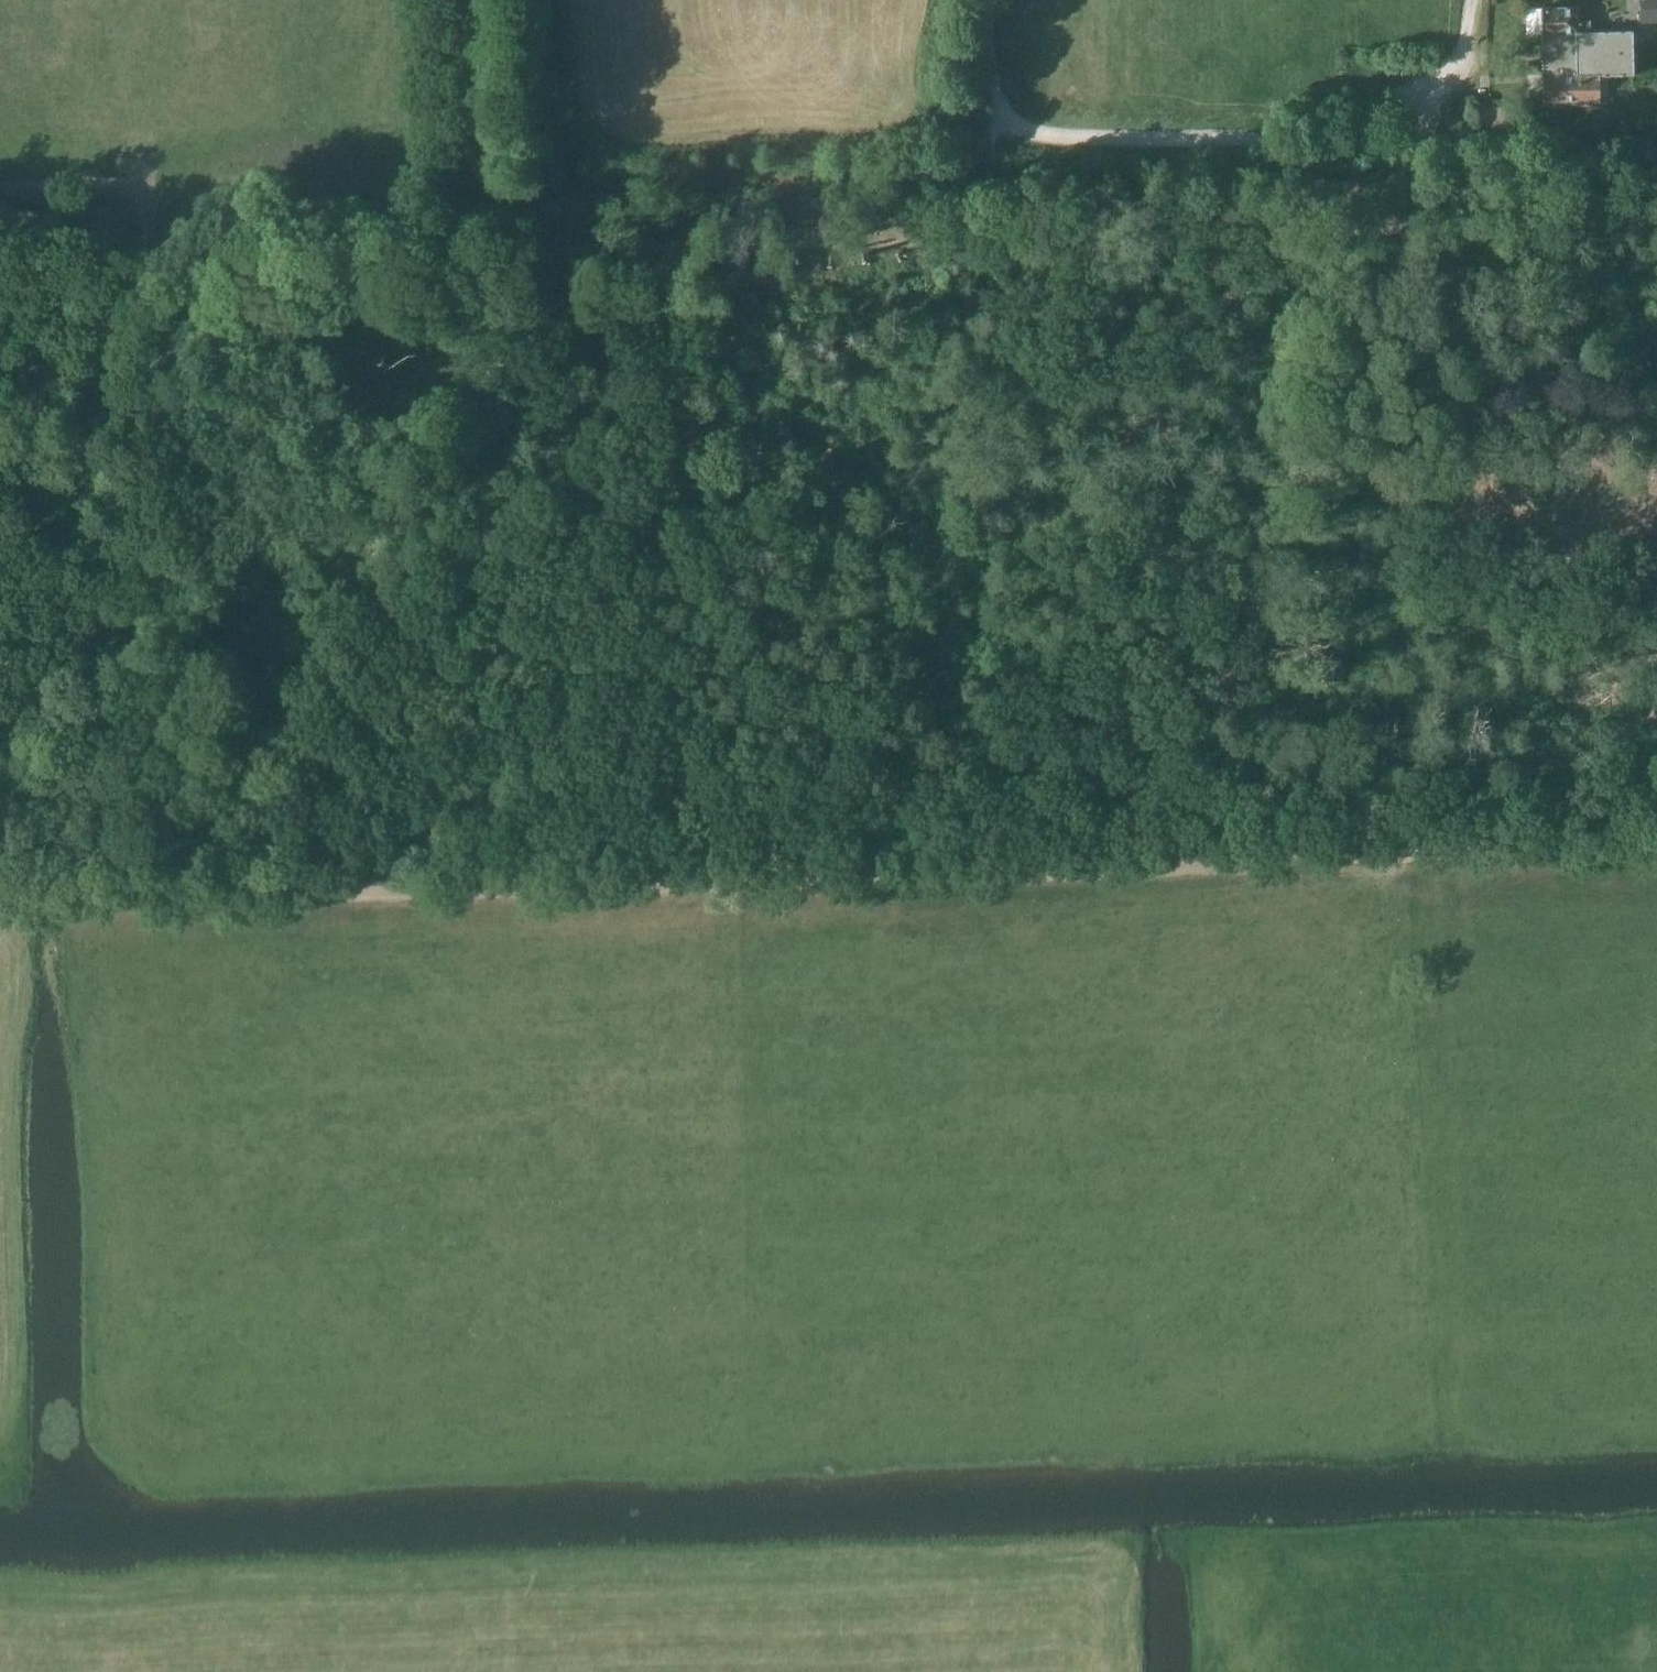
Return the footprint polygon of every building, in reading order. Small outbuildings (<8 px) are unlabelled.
[(1640,22),(1656,21),(1656,0),(1639,0),(1640,22)] [(1580,20),(1579,5),(1542,6),(1542,32),(1591,31),(1591,20),(1580,20)] [(1543,76),(1600,74),(1634,73),(1633,29),(1591,31),(1542,32),(1543,76)] [(1593,102),(1596,99),(1601,99),(1600,74),(1543,76),(1544,101),(1585,100),(1588,102),(1593,102)]
